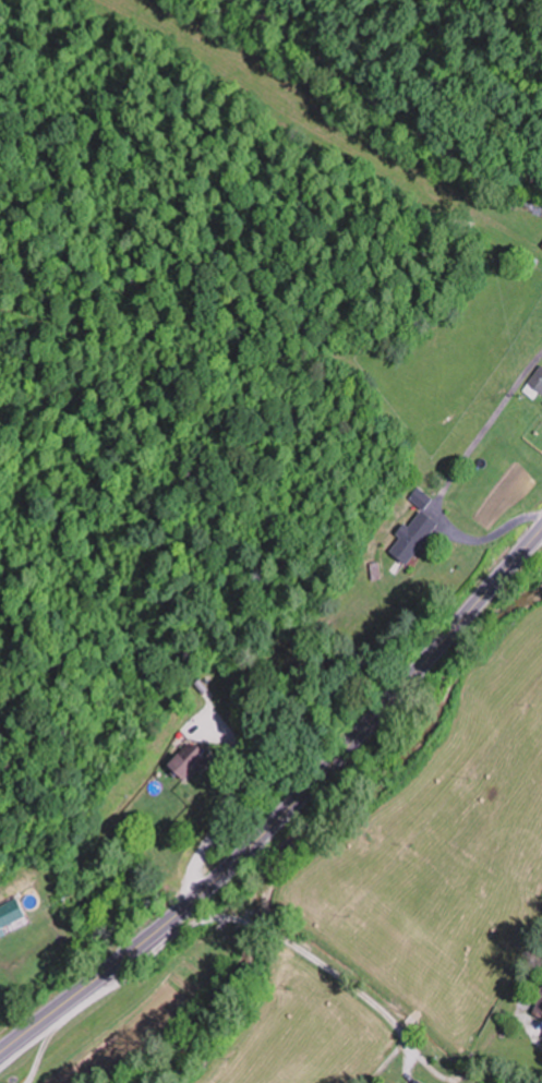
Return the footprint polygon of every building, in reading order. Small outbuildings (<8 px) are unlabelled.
[(541,393),(541,367),(529,383),(541,393)] [(426,510),(434,500),(420,489),(412,499),(426,510)] [(392,552),(411,566),(441,525),(421,511),(392,552)] [(205,772),(214,758),(191,742),(173,768),(191,780),(199,768),(205,772)] [(21,899),(0,908),(0,932),(29,919),(21,899)]
